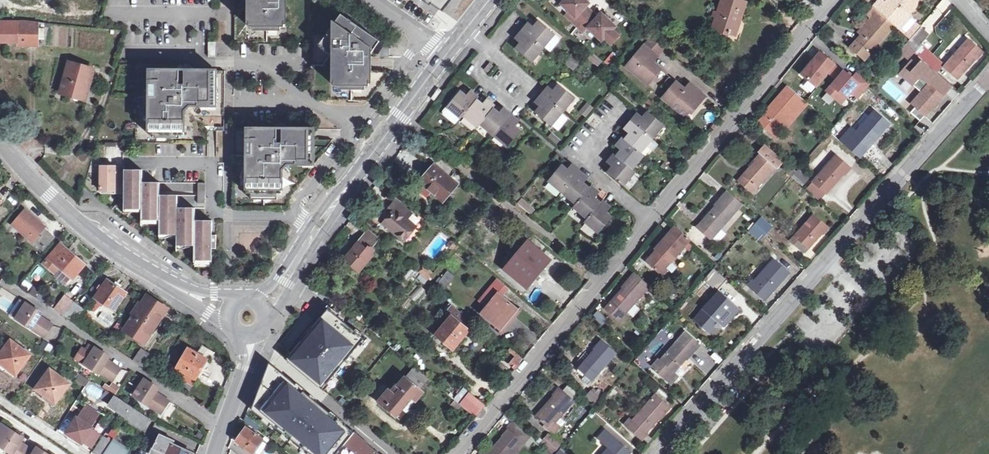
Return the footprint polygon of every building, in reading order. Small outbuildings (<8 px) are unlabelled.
[(311,0),(235,0),(235,41),(311,42),(311,6),(311,0)] [(311,42),(311,92),(312,95),(314,97),(316,99),(319,100),(370,100),(392,71),(370,71),(370,56),(380,41),(321,0),(311,0),(311,6),(311,42)] [(443,11),(452,0),(427,0),(443,11)] [(578,27),(590,13),(584,8),(589,3),(586,1),(586,0),(565,0),(561,4),(569,10),(576,17),(572,21),(578,27)] [(733,32),(739,17),(742,18),(748,0),(747,0),(723,0),(714,26),(733,32)] [(875,7),(895,25),(899,28),(911,14),(909,12),(919,0),(895,0),(895,1),(894,0),(891,0),(887,4),(881,0),(875,7)] [(978,3),(983,8),(988,3),(988,0),(981,0),(978,3)] [(869,55),(895,25),(875,7),(874,6),(867,14),(874,20),(867,27),(868,28),(851,48),(860,56),(865,51),(869,55)] [(576,17),(569,10),(565,15),(572,21),(576,17)] [(597,19),(590,13),(578,27),(584,32),(588,28),(602,40),(605,37),(611,43),(619,35),(613,29),(616,26),(607,19),(604,16),(601,14),(597,19)] [(739,17),(733,32),(736,33),(742,18),(739,17)] [(0,22),(0,42),(19,42),(19,45),(39,45),(39,22),(26,21),(7,21),(6,23),(0,22)] [(529,22),(522,31),(542,48),(544,46),(550,51),(559,40),(559,37),(554,34),(539,21),(534,26),(529,22)] [(922,27),(907,43),(915,49),(920,43),(930,33),(922,27)] [(531,62),(542,48),(522,31),(515,39),(520,44),(515,49),(531,62)] [(977,59),(984,51),(968,37),(944,65),(958,78),(976,58),(977,59)] [(650,40),(645,46),(658,57),(663,50),(650,40)] [(944,65),(920,43),(915,49),(913,51),(937,72),(944,65)] [(914,52),(907,45),(901,51),(908,58),(914,52)] [(658,57),(645,46),(627,67),(647,84),(660,68),(653,62),(658,57)] [(865,51),(860,56),(865,60),(869,55),(865,51)] [(612,67),(618,57),(610,53),(604,63),(612,67)] [(803,75),(817,87),(836,65),(822,53),(803,75)] [(565,63),(571,68),(577,60),(572,55),(565,63)] [(916,68),(917,67),(912,62),(901,74),(914,85),(922,77),(929,84),(932,82),(916,68)] [(917,67),(916,68),(932,82),(931,83),(944,95),(944,94),(950,87),(921,62),(917,67)] [(60,93),(73,96),(74,92),(83,94),(85,85),(89,86),(93,70),(69,63),(60,93)] [(838,79),(843,72),(837,66),(831,73),(838,79)] [(225,70),(136,70),(136,142),(208,143),(208,131),(225,131),(225,70)] [(873,82),(859,70),(853,78),(844,71),(843,72),(838,79),(828,91),(836,98),(841,92),(847,97),(851,92),(859,98),(873,82)] [(685,116),(689,110),(694,104),(697,106),(705,97),(689,83),(684,89),(668,75),(660,86),(667,92),(663,97),(685,116)] [(944,95),(931,83),(930,84),(929,84),(912,104),(916,107),(911,113),(920,121),(938,101),(939,102),(945,95),(944,94),(944,95)] [(74,92),(73,96),(85,100),(89,86),(85,85),(83,94),(74,92)] [(548,86),(543,94),(563,111),(574,97),(558,85),(553,91),(548,86)] [(759,120),(767,127),(767,128),(775,136),(781,129),(780,128),(797,108),(800,110),(807,102),(788,85),(772,102),(773,103),(759,120)] [(444,89),(440,86),(433,96),(437,99),(444,89)] [(460,119),(464,115),(476,100),(478,98),(470,91),(465,96),(459,91),(446,107),(460,119)] [(842,103),(847,97),(841,92),(836,98),(842,103)] [(563,111),(543,94),(535,103),(540,108),(535,112),(551,126),(551,125),(557,130),(568,117),(562,112),(563,111)] [(481,104),(476,100),(464,115),(477,127),(480,123),(493,108),(494,107),(486,99),(481,104)] [(581,111),(585,115),(592,107),(587,103),(581,111)] [(498,113),(493,108),(480,123),(493,135),(510,114),(502,108),(498,113)] [(866,148),(883,129),(884,130),(890,124),(875,111),(856,132),(851,128),(840,140),(860,158),(867,149),(866,148)] [(638,113),(631,122),(651,139),(663,125),(647,112),(643,117),(638,113)] [(519,121),(510,114),(493,135),(507,147),(520,132),(514,127),(519,121)] [(827,120),(835,126),(838,123),(839,122),(832,115),(827,120)] [(835,126),(827,120),(822,126),(830,132),(835,126)] [(629,134),(625,140),(640,153),(651,139),(631,122),(624,130),(629,134)] [(838,123),(835,126),(830,132),(829,133),(833,136),(842,127),(838,123)] [(315,129),(234,128),(234,209),(284,209),(286,209),(287,208),(288,207),(289,206),(290,205),(290,204),(290,203),(290,198),(333,140),(315,140),(315,129)] [(556,141),(559,138),(552,133),(550,136),(556,141)] [(833,136),(829,133),(824,139),(828,142),(833,136)] [(621,151),(616,156),(631,169),(643,155),(640,153),(625,140),(622,137),(615,146),(621,151)] [(754,184),(757,187),(776,167),(777,168),(779,166),(791,177),(796,171),(764,143),(758,151),(761,153),(753,162),(755,164),(740,181),(749,189),(754,184)] [(121,146),(108,146),(108,155),(121,155),(121,146)] [(634,171),(631,169),(616,156),(614,155),(607,163),(612,168),(607,173),(622,186),(634,171)] [(821,180),(816,185),(826,193),(844,174),(845,175),(851,168),(837,156),(817,176),(821,180)] [(547,180),(561,192),(579,171),(571,164),(566,170),(561,165),(547,180)] [(441,200),(456,184),(434,165),(420,182),(422,184),(420,186),(429,193),(430,191),(441,200)] [(125,170),(125,166),(101,166),(101,191),(115,191),(115,194),(124,194),(125,170)] [(125,170),(124,194),(124,206),(142,206),(142,216),(160,217),(160,225),(160,231),(177,231),(177,242),(195,242),(195,257),(212,257),(212,249),(217,249),(217,235),(213,235),(213,220),(195,220),(195,208),(178,208),(178,195),(160,195),(160,182),(142,182),(143,170),(125,170)] [(798,171),(793,177),(803,186),(809,179),(799,170),(798,171)] [(587,178),(579,171),(561,192),(575,204),(588,188),(583,183),(587,178)] [(813,181),(816,185),(821,180),(817,176),(813,181)] [(816,185),(813,181),(807,188),(820,200),(826,193),(816,185)] [(548,182),(544,187),(555,196),(559,192),(548,182)] [(754,184),(749,189),(753,192),(757,187),(754,184)] [(590,186),(588,188),(575,204),(573,206),(586,218),(600,202),(595,197),(598,193),(590,186)] [(700,225),(709,234),(714,228),(718,232),(743,204),(728,191),(716,205),(716,206),(700,225)] [(602,200),(600,202),(586,218),(584,221),(585,222),(599,233),(611,218),(606,213),(611,207),(602,200)] [(406,220),(410,214),(395,201),(389,208),(393,212),(382,225),(401,241),(413,226),(406,220)] [(25,208),(12,224),(43,251),(54,238),(44,228),(46,226),(25,208)] [(821,235),(828,227),(813,214),(795,236),(799,239),(794,245),(803,253),(820,234),(821,235)] [(759,218),(754,224),(766,234),(771,228),(759,218)] [(599,233),(585,222),(580,227),(581,227),(580,228),(593,239),(594,238),(594,239),(599,233)] [(766,234),(754,224),(750,229),(761,239),(766,234)] [(647,262),(662,275),(667,269),(665,267),(690,239),(676,227),(663,241),(664,242),(647,262)] [(373,254),(371,253),(374,250),(370,247),(377,239),(367,232),(344,259),(359,272),(373,254)] [(61,243),(43,263),(54,272),(59,267),(72,278),(85,264),(61,243)] [(524,243),(505,265),(507,267),(505,270),(527,289),(548,264),(524,243)] [(783,280),(789,273),(774,261),(756,281),(755,280),(750,286),(765,298),(781,279),(783,280)] [(427,279),(432,272),(424,265),(418,272),(427,279)] [(37,281),(45,272),(39,267),(31,276),(37,281)] [(713,268),(702,280),(715,291),(725,279),(713,268)] [(434,285),(441,291),(452,277),(445,272),(434,285)] [(606,307),(615,315),(614,316),(621,322),(627,315),(625,313),(649,285),(635,272),(622,287),(623,287),(606,307)] [(500,330),(518,309),(502,295),(507,289),(495,279),(477,300),(485,307),(480,312),(500,330)] [(114,281),(113,284),(107,280),(102,287),(99,284),(96,288),(100,290),(94,297),(113,310),(126,293),(119,288),(121,286),(114,281)] [(29,295),(40,300),(44,291),(33,286),(29,295)] [(416,300),(425,290),(420,286),(412,296),(416,300)] [(15,315),(22,301),(0,289),(0,307),(15,315)] [(721,327),(737,309),(718,292),(695,319),(709,332),(714,326),(721,327)] [(54,308),(64,315),(74,302),(64,295),(54,308)] [(139,302),(131,313),(133,315),(124,329),(143,342),(167,309),(146,295),(141,303),(139,302)] [(86,311),(74,302),(64,315),(77,323),(86,311)] [(26,303),(16,318),(44,337),(52,325),(38,316),(41,313),(26,303)] [(452,349),(468,330),(459,324),(464,318),(451,306),(446,312),(451,316),(435,334),(452,349)] [(361,335),(331,311),(289,362),(319,387),(324,382),(326,384),(340,367),(338,365),(343,359),(345,361),(360,344),(356,341),(361,335)] [(604,323),(607,316),(596,311),(593,318),(604,323)] [(459,324),(468,330),(471,323),(464,318),(459,324)] [(662,365),(671,373),(675,369),(684,359),(685,360),(698,344),(684,332),(659,361),(656,359),(651,365),(657,371),(662,365)] [(662,334),(659,338),(667,346),(670,342),(662,334)] [(31,354),(10,339),(0,354),(0,363),(16,374),(31,354)] [(578,368),(585,375),(592,380),(614,354),(600,341),(594,347),(595,348),(592,352),(582,364),(578,368)] [(103,364),(106,359),(108,356),(94,347),(90,353),(83,364),(97,373),(98,372),(112,381),(119,368),(113,364),(110,368),(103,364)] [(83,364),(90,353),(81,348),(74,358),(83,364)] [(150,355),(141,348),(133,359),(143,366),(150,355)] [(200,370),(203,371),(209,360),(188,348),(176,368),(185,373),(183,377),(192,383),(195,379),(200,370)] [(582,364),(592,352),(588,348),(578,359),(582,364)] [(513,369),(519,362),(513,357),(508,364),(513,369)] [(113,364),(106,359),(103,364),(110,368),(113,364)] [(251,408),(264,418),(266,416),(272,421),(270,423),(284,434),(286,431),(293,437),(291,439),(310,453),(337,453),(353,432),(315,400),(312,403),(307,399),(310,396),(273,365),(261,394),(257,392),(251,408)] [(399,385),(394,391),(392,389),(388,393),(387,392),(379,402),(397,416),(411,400),(415,403),(423,393),(422,392),(432,381),(416,367),(407,378),(406,377),(399,385)] [(55,403),(70,383),(50,368),(35,388),(55,403)] [(75,380),(85,386),(89,380),(79,374),(75,380)] [(588,385),(592,380),(585,375),(581,379),(588,385)] [(152,396),(154,391),(157,387),(143,378),(132,395),(159,413),(168,400),(161,396),(158,400),(152,396)] [(600,382),(591,392),(599,399),(608,389),(600,382)] [(146,417),(122,400),(96,384),(91,392),(109,404),(108,406),(140,427),(146,417)] [(554,424),(573,401),(558,389),(552,396),(553,397),(535,417),(545,425),(550,420),(554,424)] [(469,390),(458,403),(462,405),(475,416),(485,404),(469,390)] [(158,400),(161,396),(154,391),(152,396),(158,400)] [(595,404),(599,399),(591,392),(587,397),(595,404)] [(658,420),(670,408),(656,395),(632,421),(629,419),(624,424),(640,438),(657,419),(658,420)] [(457,411),(462,405),(458,403),(454,400),(450,405),(457,411)] [(86,405),(82,411),(96,420),(100,414),(86,405)] [(96,420),(82,411),(68,433),(82,442),(83,441),(91,429),(97,420),(96,420)] [(261,427),(245,415),(243,420),(258,431),(261,427)] [(523,441),(528,436),(513,423),(502,436),(503,437),(489,453),(515,453),(513,452),(521,444),(523,441)] [(7,426),(5,430),(0,426),(0,445),(11,453),(50,453),(37,445),(34,450),(20,440),(23,437),(7,426)] [(268,443),(263,439),(247,427),(239,437),(237,440),(245,446),(243,449),(250,453),(251,453),(253,451),(257,453),(260,453),(268,443)] [(100,434),(91,429),(83,441),(92,447),(100,434)] [(630,452),(605,431),(598,439),(609,448),(604,453),(628,453),(630,452)] [(547,434),(540,442),(553,453),(560,445),(547,434)] [(172,443),(172,442),(157,435),(152,443),(147,453),(150,453),(195,453),(172,443)] [(356,435),(347,446),(357,453),(373,453),(375,450),(367,443),(366,444),(356,435)] [(102,437),(93,452),(96,453),(103,453),(111,442),(102,437)] [(111,442),(103,453),(126,453),(128,450),(112,440),(111,442)] [(144,451),(147,453),(152,443),(150,441),(144,451)] [(513,452),(515,453),(518,453),(518,451),(523,445),(521,444),(513,452)]
